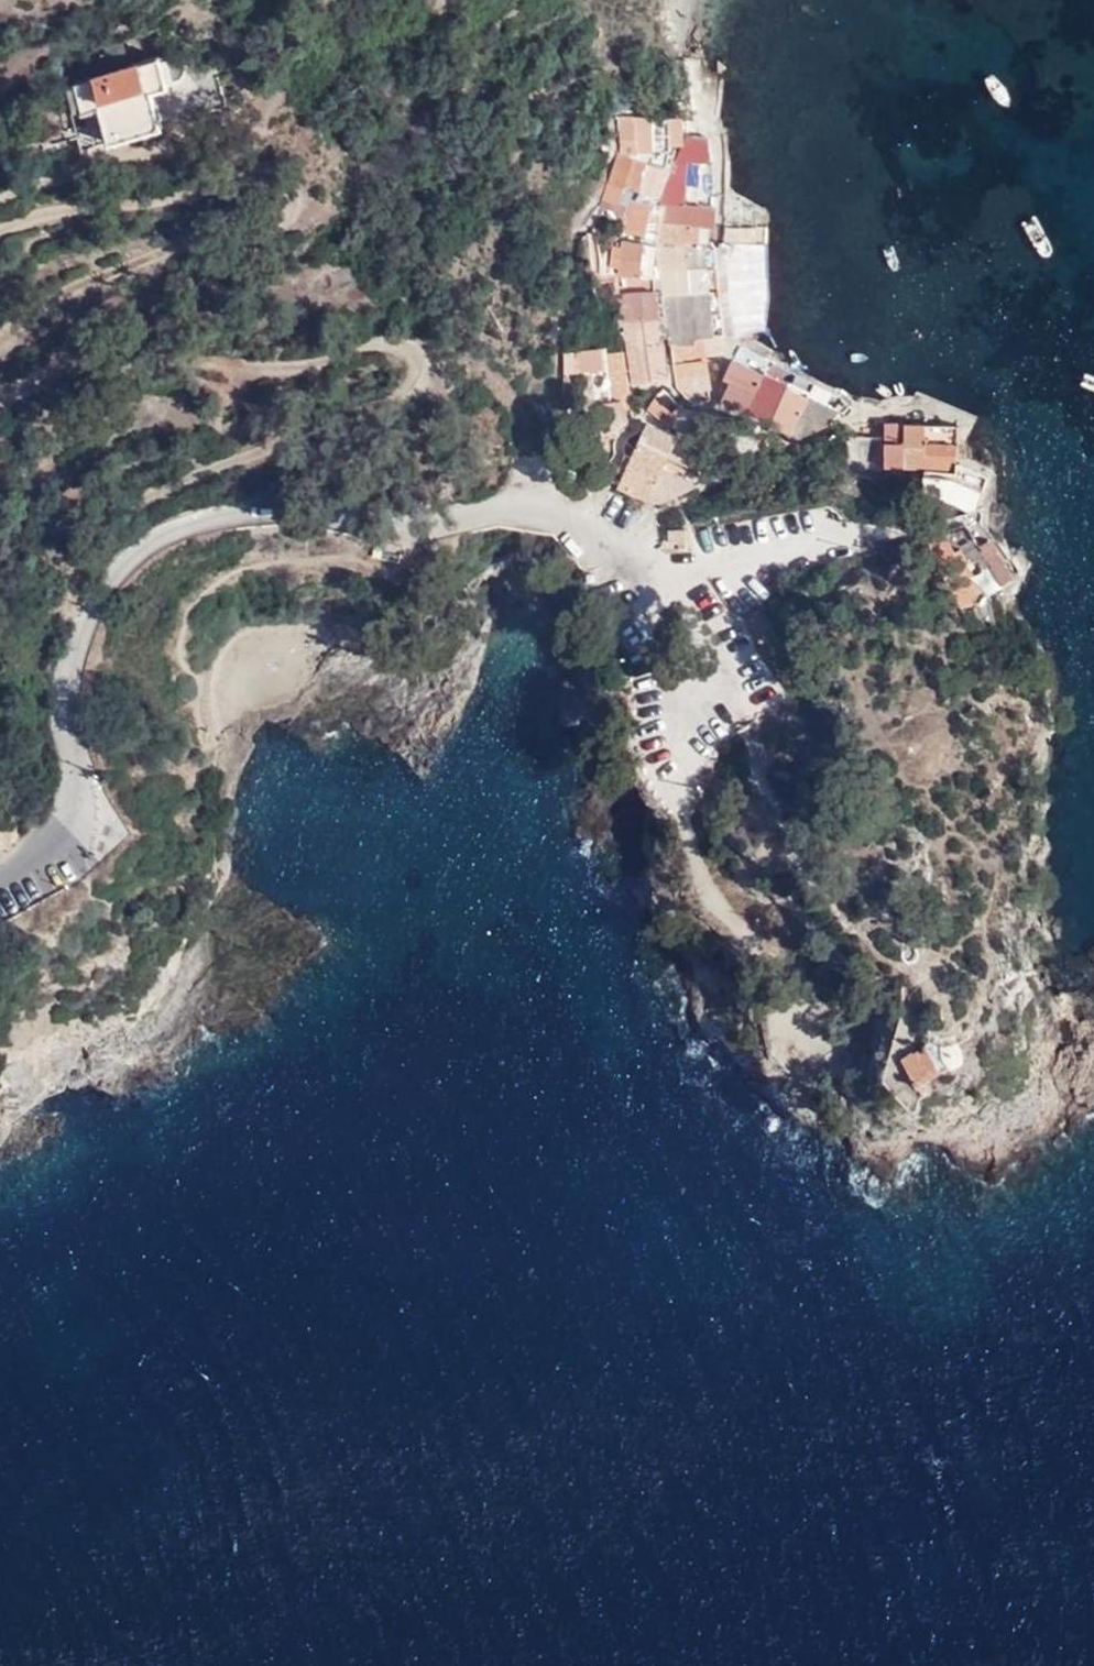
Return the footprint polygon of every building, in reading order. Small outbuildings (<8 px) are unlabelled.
[(101,51),(54,62),(60,83),(51,86),(59,113),(49,116),(59,155),(206,112),(195,77),(184,80),(187,73),(187,68),(184,62),(178,56),(171,55),(140,63),(139,61),(106,69),(101,51)] [(684,61),(665,63),(673,102),(692,98),(684,61)] [(625,116),(624,150),(649,159),(650,155),(664,156),(664,151),(669,152),(669,140),(679,140),(679,116),(625,116)] [(688,139),(686,139),(684,143),(680,206),(688,207),(689,160),(701,160),(688,139)] [(688,139),(701,160),(710,160),(709,140),(688,139)] [(684,143),(673,167),(658,202),(654,201),(653,203),(666,205),(662,226),(698,226),(703,206),(688,207),(680,206),(684,143)] [(649,159),(624,150),(607,196),(619,201),(621,198),(623,198),(629,183),(659,194),(667,165),(649,159)] [(621,220),(631,229),(646,234),(653,203),(636,201),(634,215),(623,211),(621,220)] [(653,203),(646,234),(645,240),(658,243),(662,226),(666,205),(653,203)] [(698,226),(713,226),(716,226),(717,206),(703,206),(698,226)] [(662,226),(658,243),(664,243),(714,242),(713,226),(698,226),(662,226)] [(642,275),(644,242),(624,241),(622,274),(642,275)] [(656,276),(658,243),(644,242),(642,275),(656,276)] [(714,242),(664,243),(664,305),(669,304),(674,363),(680,390),(693,398),(710,401),(716,401),(711,358),(694,360),(692,343),(702,342),(702,337),(721,336),(722,335),(714,242)] [(627,295),(629,314),(630,321),(626,322),(634,381),(668,375),(655,291),(627,295)] [(627,295),(618,296),(620,314),(629,314),(627,295)] [(603,351),(568,356),(566,379),(601,373),(605,402),(595,403),(600,435),(615,434),(624,421),(622,408),(629,407),(622,353),(604,355),(603,351)] [(747,413),(766,376),(736,362),(728,380),(733,383),(725,398),(727,402),(747,413)] [(789,388),(766,376),(747,413),(771,425),(789,388)] [(810,398),(789,388),(771,425),(791,436),(810,398)] [(840,412),(810,398),(791,436),(798,439),(834,422),(840,412)] [(675,430),(679,428),(687,409),(680,404),(674,415),(657,399),(653,410),(675,430)] [(713,447),(724,452),(734,420),(687,409),(679,428),(713,447)] [(724,452),(749,462),(787,443),(760,428),(739,421),(734,420),(724,452)] [(643,421),(617,482),(625,486),(651,500),(665,466),(678,436),(643,421)] [(908,465),(908,423),(889,423),(888,466),(908,465)] [(928,465),(927,423),(908,423),(908,465),(928,465)] [(958,441),(957,423),(927,423),(928,465),(959,465),(958,441)] [(665,466),(705,483),(709,481),(702,473),(711,451),(678,436),(665,466)] [(885,471),(884,438),(860,436),(860,442),(852,442),(854,450),(853,464),(865,469),(875,470),(875,472),(885,471)] [(957,498),(982,506),(984,505),(986,489),(993,473),(964,461),(963,473),(957,498)] [(661,504),(705,483),(665,466),(651,500),(661,504)] [(906,472),(885,471),(885,479),(906,480),(906,472)] [(911,481),(929,482),(930,473),(911,472),(911,481)] [(991,591),(1017,574),(1008,560),(999,565),(985,545),(967,520),(947,526),(974,566),(988,587),(991,591)] [(921,537),(936,560),(955,549),(943,530),(937,533),(935,529),(921,537)] [(999,565),(1008,560),(993,539),(985,545),(999,565)] [(955,549),(936,560),(966,609),(975,603),(971,597),(988,587),(974,566),(960,546),(955,549)] [(939,1068),(924,1045),(901,1059),(915,1083),(939,1068)]
